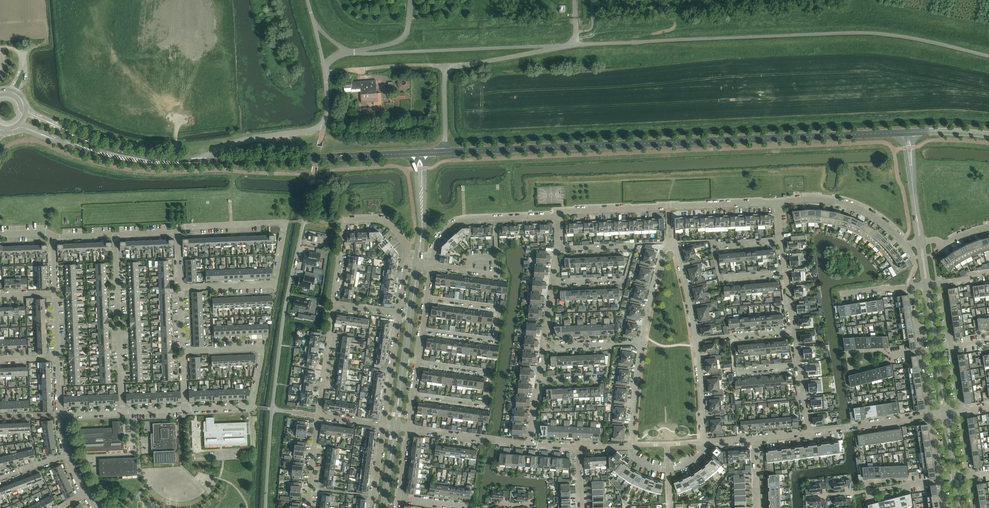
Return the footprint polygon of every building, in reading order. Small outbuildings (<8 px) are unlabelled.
[(351,82),(344,82),(345,92),(352,91),(352,92),(361,91),(361,94),(362,103),(379,102),(378,93),(377,93),(376,80),(351,82)] [(823,209),(821,223),(828,224),(830,211),(827,211),(826,211),(825,211),(825,210),(823,209)] [(802,223),(800,210),(797,211),(795,211),(795,210),(792,211),(795,224),(802,223)] [(830,211),(828,224),(834,225),(837,212),(835,211),(835,212),(833,212),(830,211)] [(837,212),(834,225),(840,227),(844,215),(841,214),(840,213),(837,212)] [(769,215),(765,215),(765,225),(773,225),(773,213),(769,214),(769,215)] [(746,215),(742,215),(743,226),(750,226),(750,216),(746,216),(746,215)] [(844,215),(840,227),(847,229),(852,216),(849,215),(849,216),(847,216),(844,215)] [(716,216),(712,216),(713,228),(720,227),(720,217),(716,217),(716,216)] [(852,216),(847,229),(853,232),(858,220),(855,219),(854,218),(854,217),(852,216)] [(675,218),(675,219),(675,229),(683,229),(682,217),(675,218)] [(664,218),(656,218),(657,230),(664,230),(664,218)] [(644,219),(641,219),(642,231),(649,230),(649,220),(644,220),(644,219)] [(629,220),(626,220),(627,231),(634,231),(634,221),(629,221),(629,220)] [(858,220),(853,232),(858,235),(865,223),(863,222),(862,222),(861,222),(858,220)] [(584,221),(581,222),(582,233),(589,233),(589,223),(584,223),(584,221)] [(599,221),(596,221),(597,233),(604,232),(604,222),(599,222),(599,221)] [(566,222),(566,234),(574,234),(574,223),(569,224),(569,222),(566,222)] [(549,224),(545,225),(545,234),(553,233),(552,223),(549,223),(549,224)] [(865,223),(858,235),(864,238),(871,227),(868,226),(867,225),(867,224),(867,225),(867,224),(865,223)] [(486,226),(486,236),(486,239),(491,239),(491,236),(494,236),(493,225),(490,225),(490,227),(486,227),(486,226)] [(508,235),(507,225),(507,226),(503,226),(503,225),(499,225),(500,236),(508,235)] [(510,225),(507,225),(508,235),(510,235),(510,238),(515,237),(515,235),(515,226),(512,226),(512,225),(510,225)] [(474,226),(470,226),(471,237),(479,236),(478,227),(474,228),(474,226)] [(871,227),(864,238),(869,242),(878,231),(875,229),(875,230),(874,229),(871,227)] [(462,228),(458,232),(464,239),(466,237),(469,237),(468,228),(462,228)] [(355,242),(355,231),(355,233),(351,233),(351,231),(347,231),(348,242),(355,242)] [(878,231),(869,242),(874,246),(883,236),(880,234),(879,233),(880,233),(878,231)] [(379,232),(372,232),(373,241),(375,241),(377,243),(384,237),(379,232)] [(456,233),(462,240),(464,239),(458,232),(457,233),(456,233)] [(456,233),(452,237),(458,244),(462,240),(456,233)] [(309,234),(308,240),(318,242),(319,236),(321,237),(321,235),(318,234),(318,236),(309,234)] [(791,236),(791,239),(797,239),(798,245),(806,244),(806,239),(805,235),(791,236)] [(883,236),(874,246),(879,251),(889,241),(887,239),(886,240),(885,239),(883,236)] [(452,237),(448,241),(454,248),(458,244),(452,237)] [(386,238),(379,244),(382,248),(389,242),(386,238)] [(980,239),(984,252),(988,251),(988,246),(987,238),(984,238),(984,239),(983,239),(982,238),(983,238),(982,238),(980,239)] [(787,246),(786,246),(787,248),(787,249),(788,249),(788,250),(798,249),(798,245),(797,239),(791,239),(791,241),(787,241),(788,246),(787,246)] [(976,241),(973,242),(977,254),(984,252),(980,239),(977,240),(978,241),(976,241)] [(889,241),(879,251),(884,255),(893,247),(891,245),(890,244),(890,243),(891,243),(889,241)] [(389,242),(382,248),(386,252),(393,246),(389,242)] [(442,246),(441,252),(450,253),(451,251),(453,249),(447,242),(442,246)] [(968,243),(966,244),(971,257),(977,254),(973,242),(970,243),(968,244),(968,243)] [(684,251),(684,254),(684,253),(685,256),(695,253),(694,249),(695,248),(696,248),(697,247),(696,243),(687,246),(688,248),(683,250),(684,251)] [(962,247),(959,248),(966,259),(971,257),(966,244),(963,245),(963,246),(964,246),(962,247)] [(393,246),(386,252),(387,254),(394,248),(393,247),(393,246)] [(646,252),(645,256),(655,259),(655,258),(655,257),(655,256),(656,256),(656,254),(656,253),(656,252),(655,252),(654,252),(655,249),(645,246),(644,249),(645,250),(646,252)] [(893,247),(884,255),(888,261),(899,252),(897,250),(897,251),(896,251),(895,250),(896,250),(893,247)] [(394,248),(387,254),(389,256),(389,259),(398,260),(399,253),(394,248)] [(955,250),(953,251),(960,263),(966,259),(959,248),(956,250),(957,250),(955,251),(955,250)] [(305,255),(304,263),(316,266),(317,260),(320,261),(320,257),(324,258),(326,251),(317,249),(316,253),(310,252),(309,256),(305,255)] [(770,250),(768,250),(768,258),(774,258),(774,257),(776,257),(775,252),(774,252),(773,249),(772,249),(770,249),(769,249),(770,250)] [(950,254),(947,256),(955,266),(960,263),(953,251),(950,253),(951,253),(950,254)] [(899,252),(888,261),(891,266),(902,259),(900,256),(899,255),(900,255),(899,252)] [(686,261),(687,262),(691,261),(692,264),(701,261),(700,258),(699,257),(698,257),(697,257),(695,253),(685,256),(686,258),(685,259),(686,261)] [(793,257),(789,257),(790,266),(801,265),(800,256),(803,256),(802,253),(793,254),(793,257)] [(450,256),(440,254),(439,258),(441,258),(440,262),(449,263),(450,256)] [(350,259),(349,263),(358,264),(358,261),(361,261),(363,260),(363,257),(349,255),(348,259),(350,259)] [(624,256),(618,256),(619,265),(624,265),(624,263),(627,263),(627,257),(624,258),(624,256)] [(655,259),(645,256),(644,260),(642,261),(641,260),(640,263),(650,266),(651,264),(652,264),(653,263),(653,262),(654,261),(655,260),(655,259)] [(955,266),(947,256),(944,258),(943,259),(943,258),(940,260),(945,265),(944,266),(948,271),(955,266)] [(564,258),(562,268),(570,268),(570,258),(564,258)] [(902,259),(891,266),(895,273),(897,275),(909,269),(907,265),(905,263),(904,262),(902,259)] [(385,268),(387,268),(396,270),(397,265),(398,266),(399,262),(389,261),(386,260),(385,268)] [(347,267),(347,270),(357,272),(358,264),(349,263),(349,267),(347,267)] [(689,270),(689,273),(690,275),(700,273),(699,268),(700,268),(701,268),(701,267),(702,267),(701,263),(692,265),(693,268),(688,269),(689,270)] [(641,270),(640,274),(650,276),(650,275),(650,274),(650,273),(650,272),(650,271),(650,270),(649,270),(650,267),(640,265),(639,268),(640,268),(641,270)] [(387,268),(386,276),(397,277),(397,274),(396,274),(396,270),(387,268)] [(796,272),(792,273),(793,281),(801,281),(801,272),(805,272),(805,269),(795,269),(796,272)] [(357,272),(347,270),(346,274),(348,274),(347,278),(356,279),(359,280),(360,272),(357,272)] [(300,278),(298,286),(310,289),(311,284),(314,284),(316,278),(316,274),(306,272),(306,276),(305,276),(304,279),(300,278)] [(691,281),(692,282),(696,281),(697,283),(706,281),(705,277),(704,277),(703,277),(702,277),(700,273),(690,275),(691,278),(690,278),(691,281)] [(650,276),(640,274),(639,278),(637,279),(636,279),(635,282),(645,284),(646,282),(647,282),(648,281),(648,280),(649,279),(649,278),(650,277),(650,276)] [(386,276),(385,283),(394,285),(395,280),(396,281),(397,277),(386,276)] [(345,282),(344,285),(355,287),(356,279),(347,278),(346,282),(345,282)] [(774,282),(772,282),(773,291),(773,293),(779,293),(779,290),(781,290),(780,284),(778,285),(778,282),(777,282),(774,281),(774,282)] [(385,283),(384,291),(395,292),(395,289),(394,289),(394,285),(385,283)] [(636,288),(635,292),(645,294),(646,293),(646,292),(646,291),(646,290),(646,289),(646,288),(645,288),(644,288),(645,285),(635,283),(634,286),(635,286),(636,288)] [(693,290),(693,293),(694,292),(695,295),(705,293),(704,288),(705,288),(706,287),(707,286),(706,283),(697,285),(698,288),(693,289),(693,290)] [(355,287),(344,285),(344,288),(346,289),(345,293),(354,294),(355,287)] [(798,288),(794,289),(795,297),(804,296),(806,296),(805,285),(798,285),(798,288)] [(726,286),(724,287),(724,291),(721,291),(722,297),(730,297),(730,295),(729,286),(728,286),(726,286)] [(620,289),(614,289),(614,298),(620,298),(620,296),(623,296),(623,290),(620,290),(620,289)] [(560,291),(557,301),(566,301),(565,290),(560,291)] [(384,291),(383,298),(392,299),(393,295),(394,295),(395,292),(384,291)] [(645,294),(635,292),(634,296),(632,297),(631,297),(631,300),(641,302),(641,300),(642,300),(643,300),(643,299),(644,298),(644,297),(645,296),(645,294)] [(354,294),(345,293),(344,297),(343,297),(342,300),(353,302),(354,294)] [(696,300),(696,301),(700,300),(701,303),(710,301),(709,297),(708,297),(707,297),(706,297),(705,293),(695,295),(695,297),(694,298),(696,300)] [(36,301),(36,305),(45,304),(44,299),(36,299),(36,298),(26,298),(26,306),(30,306),(30,302),(36,301)] [(310,310),(312,301),(295,298),(293,306),(310,310)] [(382,306),(383,306),(393,307),(393,304),(392,304),(392,299),(383,298),(382,306)] [(632,306),(631,310),(641,313),(641,312),(641,311),(641,310),(641,308),(641,307),(641,306),(640,306),(640,303),(630,301),(630,304),(631,304),(632,306)] [(800,304),(797,304),(797,313),(806,312),(805,304),(807,304),(806,301),(800,301),(800,304)] [(698,309),(697,312),(698,312),(699,315),(709,313),(708,308),(709,308),(710,308),(710,307),(711,307),(711,303),(701,305),(702,307),(697,308),(698,309)] [(641,313),(631,310),(630,314),(628,316),(627,315),(627,318),(637,321),(637,318),(638,318),(639,319),(639,318),(640,316),(640,315),(640,314),(641,314),(641,313)] [(700,320),(700,321),(704,320),(705,323),(714,321),(713,318),(712,317),(711,317),(710,317),(709,313),(699,315),(699,317),(698,317),(700,320)] [(783,314),(777,315),(778,323),(780,323),(780,324),(782,323),(783,323),(783,322),(785,322),(785,317),(783,317),(783,314)] [(382,321),(381,326),(390,328),(391,322),(387,322),(387,318),(381,318),(381,321),(382,321)] [(799,319),(799,322),(798,322),(799,325),(799,326),(804,325),(804,328),(814,327),(813,324),(812,323),(811,323),(810,323),(809,318),(799,319)] [(628,325),(627,329),(637,331),(637,330),(637,329),(638,328),(638,327),(637,326),(637,325),(637,324),(636,324),(636,322),(626,320),(626,323),(627,323),(628,325)] [(701,329),(701,332),(702,332),(702,335),(707,334),(707,335),(710,334),(710,333),(713,333),(712,328),(713,328),(714,327),(715,327),(714,323),(705,325),(706,327),(701,328),(701,329)] [(637,331),(627,329),(626,333),(624,334),(623,334),(623,337),(633,339),(633,336),(634,337),(635,337),(635,336),(636,335),(636,334),(636,333),(637,332),(637,331)] [(311,336),(311,340),(321,342),(321,337),(320,337),(321,333),(308,331),(307,333),(309,334),(308,335),(310,336),(311,336)] [(801,336),(801,339),(802,342),(812,341),(812,336),(813,336),(814,335),(815,335),(815,331),(805,332),(806,335),(801,335),(801,336)] [(913,338),(904,339),(904,340),(909,339),(910,350),(916,349),(915,340),(913,340),(913,338)] [(306,346),(305,349),(318,351),(319,346),(320,346),(321,342),(311,340),(310,345),(308,344),(307,345),(307,346),(306,346)] [(783,341),(781,341),(782,353),(790,352),(789,349),(789,344),(787,344),(787,341),(786,341),(783,340),(783,341)] [(708,345),(704,345),(704,348),(703,348),(705,351),(705,352),(709,351),(710,354),(719,353),(719,349),(717,349),(716,349),(715,349),(714,344),(711,344),(708,344),(708,345)] [(741,344),(739,345),(738,345),(738,350),(735,350),(736,356),(737,356),(738,356),(739,356),(740,356),(744,356),(744,353),(743,345),(742,345),(741,344)] [(632,354),(632,352),(631,352),(632,346),(621,347),(620,351),(622,351),(623,353),(622,357),(632,359),(633,357),(633,355),(632,354)] [(807,349),(803,350),(804,358),(813,358),(812,349),(815,349),(814,346),(807,346),(807,349)] [(318,351),(305,349),(305,351),(306,351),(306,352),(307,354),(309,354),(308,358),(318,360),(319,355),(317,355),(318,351)] [(706,360),(705,363),(706,363),(706,366),(717,364),(717,360),(718,360),(719,359),(720,359),(719,355),(710,356),(710,359),(706,359),(706,360)] [(908,368),(917,366),(917,365),(918,364),(917,355),(911,356),(913,367),(908,368)] [(556,356),(551,356),(550,357),(550,359),(549,360),(549,361),(549,362),(548,364),(548,365),(548,366),(556,366),(556,356)] [(632,359),(622,357),(621,361),(620,362),(619,362),(618,365),(628,367),(629,364),(630,365),(631,364),(631,362),(632,361),(632,360),(632,359)] [(318,360),(308,358),(308,362),(306,362),(304,363),(304,364),(303,364),(303,367),(316,369),(316,364),(317,364),(318,360)] [(385,360),(377,358),(376,364),(375,364),(374,367),(381,368),(381,365),(385,365),(385,360)] [(811,366),(806,367),(806,371),(808,371),(808,375),(817,374),(816,366),(820,366),(819,362),(811,363),(811,366)] [(707,371),(707,372),(712,372),(712,374),(722,373),(721,370),(720,369),(719,369),(718,369),(717,364),(706,366),(707,368),(706,368),(707,371)] [(620,372),(619,376),(630,377),(630,376),(630,375),(630,374),(630,372),(629,370),(629,371),(628,370),(628,368),(618,367),(618,370),(619,370),(620,372)] [(380,369),(372,368),(371,377),(374,377),(383,378),(384,373),(380,372),(380,369)] [(306,375),(305,379),(315,380),(316,376),(315,376),(315,371),(302,369),(302,372),(303,372),(303,373),(304,374),(306,375)] [(788,375),(786,375),(787,385),(787,384),(793,383),(794,382),(794,377),(792,377),(792,375),(791,375),(788,374),(788,375)] [(708,381),(708,383),(709,386),(719,385),(719,380),(720,380),(721,380),(722,379),(722,375),(712,376),(713,379),(708,379),(708,381)] [(630,377),(619,376),(619,380),(617,381),(616,381),(616,384),(626,385),(626,383),(627,383),(628,383),(628,382),(629,381),(629,380),(629,379),(630,377)] [(300,385),(300,387),(313,389),(313,385),(315,385),(315,380),(305,379),(305,383),(303,383),(302,384),(301,385),(300,385)] [(812,383),(808,384),(809,392),(818,392),(817,383),(820,383),(820,380),(812,380),(812,383)] [(709,391),(709,392),(714,392),(714,395),(723,394),(723,390),(722,390),(721,389),(720,389),(719,385),(709,386),(709,388),(708,388),(709,391)] [(618,390),(617,395),(628,396),(628,395),(628,394),(628,393),(628,392),(628,391),(627,390),(627,389),(626,389),(626,386),(616,386),(615,389),(616,389),(618,390)] [(313,389),(300,387),(300,390),(301,390),(301,391),(302,392),(303,393),(303,397),(313,398),(313,394),(312,393),(313,389)] [(600,387),(595,387),(595,396),(601,396),(601,395),(604,394),(603,389),(601,389),(600,387)] [(546,389),(543,399),(552,399),(551,389),(546,389)] [(628,396),(617,395),(617,399),(615,400),(614,400),(614,403),(624,404),(624,401),(625,402),(626,402),(626,401),(627,399),(627,398),(627,397),(628,396)] [(710,401),(709,403),(710,403),(710,406),(721,405),(721,401),(722,400),(723,400),(724,400),(724,396),(714,396),(714,399),(710,400),(710,401)] [(816,400),(811,401),(811,405),(813,405),(813,409),(825,408),(824,396),(816,397),(816,400)] [(313,398),(303,397),(302,401),(301,401),(299,402),(299,403),(298,403),(297,405),(310,407),(311,402),(312,403),(313,398)] [(616,409),(616,413),(626,414),(626,413),(626,412),(626,411),(626,410),(626,409),(625,408),(624,408),(624,405),(614,404),(614,407),(615,407),(616,409)] [(711,411),(711,412),(715,412),(715,415),(725,414),(725,411),(724,410),(723,410),(722,410),(721,410),(721,405),(710,406),(710,409),(711,411)] [(515,408),(515,415),(528,416),(528,413),(525,412),(525,409),(516,408),(515,408)] [(367,418),(373,418),(374,415),(378,416),(378,410),(370,409),(369,415),(368,414),(367,418)] [(626,414),(616,413),(615,417),(614,419),(613,419),(612,422),(623,423),(623,420),(624,420),(625,419),(625,418),(625,417),(626,417),(626,416),(626,415),(626,414)] [(813,419),(813,422),(813,421),(814,424),(818,424),(818,425),(821,424),(824,423),(824,418),(827,418),(827,413),(817,414),(818,417),(813,418),(813,419)] [(711,421),(710,424),(711,424),(711,426),(722,426),(722,421),(723,421),(724,421),(725,420),(725,416),(715,417),(716,420),(711,420),(711,421)] [(741,431),(742,431),(745,431),(745,430),(747,430),(746,421),(744,421),(743,416),(740,417),(741,421),(738,421),(738,427),(741,427),(741,431)] [(792,416),(793,426),(795,426),(795,427),(797,426),(799,426),(799,425),(800,425),(800,420),(798,420),(798,417),(792,417),(792,416)] [(203,421),(204,429),(205,447),(247,445),(246,422),(214,423),(214,417),(206,417),(206,421),(203,421)] [(81,452),(106,451),(124,450),(123,425),(120,425),(120,421),(112,421),(113,428),(80,429),(81,452)] [(298,421),(298,429),(307,430),(307,427),(308,427),(309,422),(298,421)] [(151,433),(151,434),(151,451),(153,451),(154,464),(175,463),(175,450),(177,450),(176,422),(153,423),(153,433),(151,433)] [(594,422),(593,438),(594,438),(595,438),(596,438),(597,438),(598,437),(600,437),(600,435),(603,435),(603,428),(596,428),(597,422),(594,422)] [(614,428),(614,432),(625,433),(625,432),(625,431),(625,430),(625,429),(624,428),(624,427),(624,426),(623,426),(622,426),(623,424),(612,423),(612,426),(613,426),(614,428)] [(540,425),(539,435),(547,436),(547,425),(540,425)] [(711,432),(711,433),(716,432),(716,435),(726,435),(726,431),(724,431),(723,430),(722,430),(722,426),(711,426),(711,429),(711,432)] [(363,436),(366,436),(375,437),(375,432),(371,431),(372,428),(365,427),(363,436)] [(307,430),(298,429),(297,437),(307,438),(307,433),(306,433),(307,430)] [(625,433),(614,432),(614,436),(613,438),(611,438),(611,441),(622,441),(622,439),(623,439),(623,438),(624,438),(624,437),(624,435),(625,434),(625,433)] [(857,434),(858,437),(855,438),(857,448),(860,448),(860,446),(865,445),(863,434),(861,434),(861,433),(857,434)] [(836,442),(832,443),(833,455),(840,454),(839,440),(835,441),(836,442)] [(296,441),(295,449),(304,450),(305,447),(306,447),(306,443),(296,441)] [(828,441),(825,442),(827,456),(833,455),(832,443),(828,443),(828,441)] [(822,444),(819,444),(820,457),(827,456),(825,442),(822,442),(822,444)] [(809,446),(806,446),(807,458),(814,457),(812,443),(809,444),(809,446)] [(815,443),(812,443),(814,457),(820,457),(819,444),(815,445),(815,443)] [(796,447),(793,448),(794,460),(801,459),(799,445),(796,445),(796,447)] [(802,445),(799,445),(801,459),(807,458),(806,446),(802,446),(802,445)] [(714,454),(712,457),(722,466),(723,466),(722,465),(723,463),(726,463),(725,451),(722,451),(716,446),(712,452),(714,454)] [(789,446),(786,447),(787,461),(794,460),(793,448),(789,448),(789,446)] [(783,449),(779,449),(781,461),(787,461),(786,447),(783,447),(783,449)] [(774,462),(773,448),(770,449),(770,450),(766,451),(768,463),(774,462)] [(776,448),(773,448),(774,462),(781,461),(779,449),(776,450),(776,448)] [(304,450),(295,449),(294,457),(305,458),(305,454),(304,453),(304,450)] [(470,459),(469,459),(469,462),(471,462),(472,460),(476,460),(477,451),(472,450),(470,459)] [(609,456),(609,469),(612,469),(614,470),(613,471),(623,461),(620,458),(622,456),(617,451),(613,456),(609,456)] [(563,458),(563,470),(569,470),(570,459),(571,459),(570,453),(567,453),(566,458),(563,458)] [(99,459),(99,466),(100,477),(137,475),(137,457),(99,459)] [(710,459),(707,461),(717,472),(722,466),(712,457),(713,458),(711,460),(710,459)] [(623,461),(613,471),(619,476),(628,465),(625,463),(624,464),(622,462),(623,461)] [(706,464),(704,467),(711,476),(717,472),(707,461),(705,463),(706,464)] [(294,462),(293,470),(302,471),(303,468),(304,468),(304,463),(294,462)] [(51,469),(54,474),(63,470),(61,465),(51,469)] [(628,465),(619,476),(625,480),(632,470),(629,468),(630,467),(628,465)] [(868,467),(863,467),(863,466),(860,466),(861,477),(864,476),(864,480),(868,479),(868,478),(870,478),(868,467)] [(700,468),(697,469),(705,481),(711,476),(704,467),(701,469),(700,468)] [(932,467),(923,469),(928,468),(929,479),(935,478),(934,469),(932,469),(932,467)] [(695,471),(696,472),(693,474),(699,485),(700,487),(707,483),(705,481),(697,469),(695,471)] [(63,470),(54,474),(56,479),(65,475),(63,470)] [(302,471),(293,470),(293,478),(303,479),(303,474),(302,474),(302,471)] [(632,470),(625,480),(632,484),(639,472),(636,471),(635,472),(632,470)] [(639,472),(632,484),(639,488),(644,476),(640,475),(641,473),(639,472)] [(40,473),(35,475),(38,483),(43,481),(40,473)] [(689,475),(686,476),(692,489),(699,485),(693,474),(690,476),(689,475)] [(35,475),(30,477),(33,485),(38,483),(35,475)] [(65,475),(56,479),(58,484),(68,479),(65,475)] [(644,476),(639,488),(646,491),(650,477),(648,476),(647,478),(644,476)] [(684,479),(681,480),(685,491),(692,489),(686,476),(683,477),(684,479)] [(30,477),(25,479),(28,487),(33,485),(30,477)] [(650,477),(646,491),(653,493),(656,481),(653,480),(653,478),(650,477)] [(843,480),(833,482),(834,490),(845,488),(844,487),(850,484),(849,484),(851,484),(850,479),(847,480),(846,478),(843,479),(843,480)] [(25,479),(19,481),(23,489),(28,487),(25,479)] [(68,479),(58,484),(61,489),(70,484),(68,479)] [(333,481),(324,479),(324,485),(328,486),(327,489),(333,489),(334,486),(333,486),(333,481)] [(656,481),(653,493),(660,495),(663,481),(660,480),(659,482),(656,481)] [(674,480),(678,493),(678,494),(685,491),(681,480),(678,481),(677,480),(674,480)] [(19,481),(14,483),(17,491),(23,489),(19,481)] [(292,482),(292,490),(301,491),(301,488),(302,488),(303,483),(292,482)] [(435,484),(431,484),(430,493),(435,494),(436,484),(437,485),(438,482),(435,482),(435,484)] [(819,483),(809,485),(810,493),(820,491),(820,489),(825,488),(825,482),(819,482),(819,483)] [(14,483),(9,485),(12,493),(17,491),(14,483)] [(70,484),(61,489),(63,494),(72,489),(70,484)] [(368,486),(359,484),(358,490),(357,489),(357,493),(363,494),(363,491),(367,491),(368,486)] [(927,497),(936,496),(936,494),(937,494),(936,484),(930,485),(932,496),(927,497)] [(9,485),(4,486),(7,495),(12,493),(9,485)] [(72,489),(63,494),(65,499),(75,494),(72,489)] [(301,491),(292,490),(291,498),(301,499),(302,494),(301,494),(301,491)] [(504,491),(494,491),(493,499),(503,499),(504,497),(509,497),(509,491),(504,490),(504,491)] [(519,491),(518,493),(518,501),(528,501),(528,500),(534,498),(532,491),(529,492),(529,493),(525,493),(525,492),(525,491),(522,490),(519,490),(519,491)] [(322,500),(331,501),(334,502),(334,496),(333,496),(333,493),(327,492),(326,495),(323,495),(322,500)] [(357,499),(357,504),(365,505),(366,499),(362,499),(362,496),(356,495),(356,498),(357,499)] [(50,496),(45,498),(49,506),(54,503),(50,496)] [(809,497),(810,505),(820,505),(820,506),(823,507),(825,500),(820,498),(820,497),(809,497)] [(835,497),(835,505),(846,505),(846,506),(851,505),(851,499),(846,499),(845,497),(835,497)] [(40,501),(44,507),(45,507),(49,506),(45,498),(40,501)]
